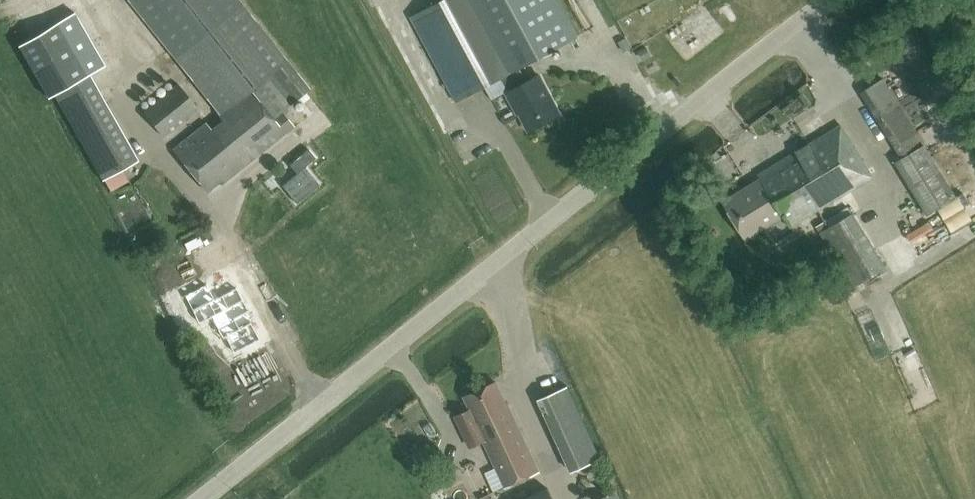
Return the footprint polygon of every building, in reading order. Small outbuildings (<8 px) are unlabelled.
[(221,111),(174,148),(208,190),(222,179),(224,181),(296,125),(283,108),(295,99),(309,87),(286,59),(239,0),(132,0),(221,111)] [(413,16),(458,99),(503,75),(511,89),(508,91),(514,104),(516,103),(529,128),(560,112),(540,74),(522,84),(514,69),(579,34),(560,0),(443,0),(413,16)] [(102,178),(115,171),(136,157),(121,130),(106,103),(90,76),(56,95),(102,178)] [(927,214),(956,197),(885,77),(863,90),(903,158),(896,162),(927,214)] [(164,135),(197,109),(178,83),(144,110),(164,135)] [(805,121),(764,141),(772,156),(812,136),(805,121)] [(791,225),(873,175),(842,124),(772,166),(774,169),(725,199),(747,237),(785,215),(791,225)] [(709,174),(727,192),(755,164),(737,146),(709,174)] [(845,270),(837,275),(846,289),(853,284),(854,286),(887,266),(855,212),(849,215),(845,208),(827,218),(831,226),(822,231),(845,270)] [(818,224),(822,231),(831,226),(827,218),(818,224)] [(916,254),(941,237),(931,223),(906,240),(916,254)] [(877,362),(892,355),(872,312),(858,318),(877,362)] [(508,404),(497,381),(465,395),(471,408),(457,415),(472,448),(485,442),(506,486),(540,470),(509,403),(508,404)] [(571,472),(601,457),(568,385),(538,399),(571,472)] [(441,487),(437,479),(426,484),(430,492),(441,487)] [(549,487),(525,498),(555,498),(549,487)] [(616,490),(598,498),(620,498),(616,490)]
